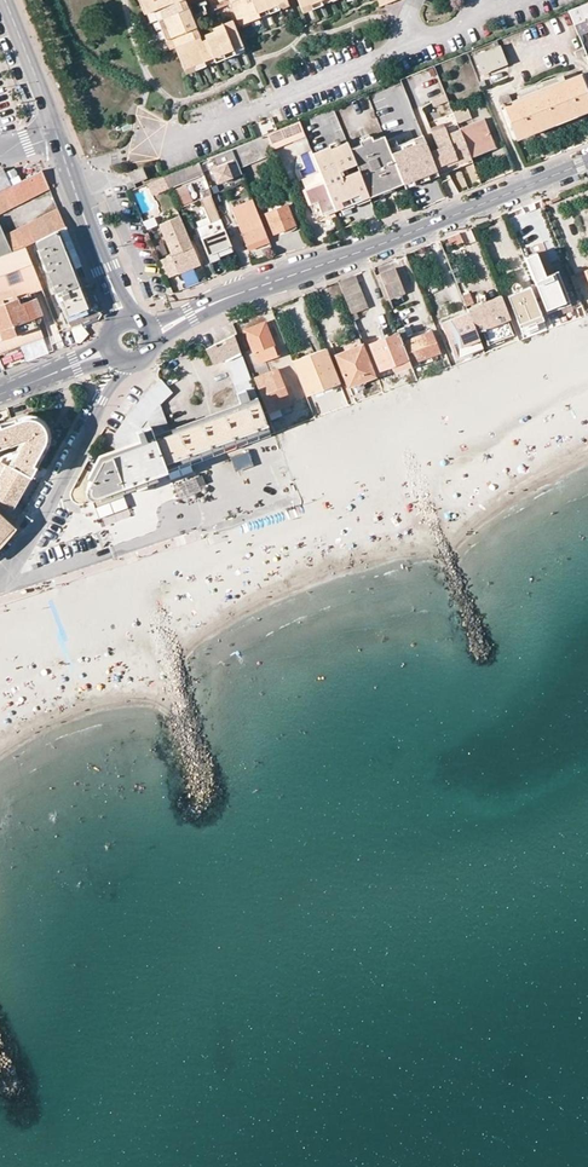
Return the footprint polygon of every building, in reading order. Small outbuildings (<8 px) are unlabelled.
[(146,13),(155,10),(179,0),(141,0),(146,13)] [(155,10),(167,40),(172,38),(176,47),(201,37),(186,0),(179,0),(155,10)] [(201,37),(205,36),(197,18),(196,14),(190,0),(186,0),(201,37)] [(230,11),(235,9),(241,26),(281,10),(278,5),(288,1),(288,0),(220,0),(221,2),(225,0),(226,2),(228,6),(230,11)] [(314,9),(337,0),(299,0),(302,8),(312,4),(314,9)] [(403,0),(378,0),(382,8),(403,0)] [(203,11),(211,8),(207,1),(200,3),(203,11)] [(278,5),(281,10),(290,6),(288,1),(278,5)] [(196,14),(197,18),(228,6),(226,2),(211,8),(203,11),(196,14)] [(568,11),(578,36),(587,32),(587,3),(568,11)] [(314,9),(312,4),(302,8),(304,14),(314,9)] [(223,28),(225,32),(202,41),(201,37),(176,47),(185,69),(194,65),(197,70),(236,54),(233,49),(243,45),(233,21),(223,24),(223,28)] [(201,37),(202,41),(225,32),(223,28),(205,36),(201,37)] [(172,38),(167,40),(171,49),(176,47),(172,38)] [(233,49),(236,54),(245,50),(243,45),(233,49)] [(476,57),(482,72),(506,62),(500,47),(476,57)] [(575,52),(577,58),(586,55),(583,49),(575,52)] [(482,72),(484,78),(508,67),(506,62),(482,72)] [(185,69),(187,74),(197,70),(194,65),(185,69)] [(533,126),(556,117),(581,107),(583,112),(587,110),(587,90),(581,74),(511,102),(508,95),(501,97),(499,102),(514,140),(535,131),(533,126)] [(435,106),(447,101),(444,94),(433,99),(435,106)] [(583,112),(581,107),(556,117),(533,126),(535,131),(583,112)] [(471,156),(487,150),(484,144),(493,141),(484,119),(460,129),(461,131),(471,156)] [(267,135),(273,149),(307,135),(301,121),(267,135)] [(471,156),(461,131),(448,136),(445,129),(432,134),(438,150),(444,165),(457,160),(459,165),(472,159),(471,156)] [(273,149),(267,135),(233,148),(240,167),(274,153),(273,149)] [(401,178),(400,175),(392,153),(391,152),(385,136),(373,140),(371,136),(360,141),(362,145),(351,149),(369,192),(379,188),(381,192),(387,190),(393,188),(391,183),(401,178)] [(338,146),(336,139),(329,142),(330,147),(314,153),(315,158),(349,144),(348,142),(338,146)] [(430,153),(425,140),(392,153),(400,175),(401,178),(404,183),(413,179),(422,176),(429,174),(437,170),(436,167),(430,153)] [(484,144),(487,150),(496,147),(493,141),(484,144)] [(351,149),(349,144),(315,158),(322,175),(325,183),(333,204),(350,197),(356,194),(359,201),(370,197),(369,192),(351,149)] [(222,153),(209,158),(219,183),(243,173),(240,167),(233,148),(222,153)] [(438,150),(430,153),(436,167),(437,170),(440,176),(447,173),(444,165),(438,150)] [(459,165),(460,168),(474,163),(472,159),(459,165)] [(459,165),(457,160),(444,165),(447,173),(460,168),(459,165)] [(165,177),(169,188),(192,179),(191,175),(202,170),(199,162),(165,177)] [(0,168),(0,191),(11,186),(8,180),(3,167),(0,168)] [(17,168),(10,171),(13,178),(8,180),(11,186),(23,180),(17,168)] [(142,168),(130,173),(134,183),(147,177),(142,168)] [(11,186),(0,191),(0,212),(49,187),(42,170),(32,175),(23,180),(11,186)] [(440,176),(437,170),(429,174),(431,180),(440,176)] [(422,176),(413,179),(416,186),(431,180),(429,174),(422,176)] [(325,183),(322,175),(302,182),(305,191),(325,183)] [(391,183),(393,188),(404,183),(401,178),(391,183)] [(416,186),(413,179),(404,183),(406,189),(416,186)] [(327,214),(336,210),(333,204),(325,183),(305,191),(316,218),(327,214)] [(187,185),(176,189),(182,205),(192,201),(187,185)] [(381,192),(379,188),(369,192),(370,197),(381,192)] [(359,201),(356,194),(350,197),(333,204),(336,210),(336,211),(341,209),(359,201)] [(215,221),(222,218),(212,195),(207,197),(215,221)] [(370,197),(359,201),(341,209),(342,211),(371,199),(370,197)] [(260,246),(270,242),(254,200),(242,205),(244,209),(234,213),(243,236),(247,245),(249,250),(260,246)] [(295,223),(301,221),(294,203),(288,205),(295,223)] [(233,209),(234,213),(244,209),(242,205),(233,209)] [(266,213),(273,233),(284,230),(285,233),(297,228),(295,223),(288,205),(266,213)] [(5,235),(12,251),(26,246),(36,240),(56,230),(60,229),(65,226),(59,209),(23,227),(5,235)] [(167,221),(179,253),(174,255),(172,256),(179,273),(189,269),(201,264),(181,216),(167,221)] [(215,221),(198,227),(210,259),(221,255),(235,250),(222,218),(215,221)] [(174,255),(179,253),(167,221),(161,224),(174,255)] [(12,251),(5,235),(0,224),(0,255),(12,251)] [(60,229),(75,268),(82,266),(65,226),(60,229)] [(60,229),(56,230),(78,284),(81,283),(75,268),(60,229)] [(56,230),(36,240),(43,256),(40,257),(43,264),(45,264),(54,285),(61,303),(58,304),(61,312),(64,312),(70,327),(84,321),(101,314),(89,284),(83,286),(81,283),(78,284),(56,230)] [(32,263),(26,246),(12,251),(0,255),(0,275),(32,263)] [(165,275),(174,272),(169,257),(161,260),(165,275)] [(0,275),(0,298),(23,289),(24,291),(41,285),(32,263),(0,275)] [(544,267),(533,270),(538,288),(549,284),(544,267)] [(387,272),(376,276),(386,300),(405,293),(395,269),(387,272)] [(194,270),(182,273),(185,287),(198,283),(194,270)] [(339,281),(342,289),(358,283),(355,275),(339,281)] [(358,283),(342,289),(355,320),(359,318),(356,312),(367,308),(358,283)] [(525,289),(508,296),(521,329),(535,323),(549,318),(542,300),(537,302),(535,300),(541,297),(538,291),(536,285),(525,289)] [(554,292),(543,297),(552,319),(575,309),(566,288),(554,292)] [(35,295),(31,296),(26,298),(25,295),(0,304),(0,338),(19,332),(41,324),(45,322),(35,295)] [(494,311),(478,317),(487,341),(501,335),(503,339),(515,335),(503,307),(494,311)] [(577,315),(575,309),(552,319),(554,324),(577,315)] [(446,336),(453,333),(456,340),(449,343),(455,359),(472,352),(471,348),(482,343),(471,316),(470,313),(456,319),(443,324),(442,327),(446,336)] [(257,326),(246,330),(259,364),(278,356),(265,323),(257,326)] [(521,329),(523,335),(538,329),(535,323),(521,329)] [(41,324),(19,332),(0,338),(0,351),(44,335),(45,335),(41,324)] [(405,348),(412,364),(431,356),(440,353),(431,332),(410,340),(405,327),(398,330),(399,333),(405,348)] [(385,339),(370,345),(383,375),(412,364),(405,348),(399,333),(385,339)] [(449,343),(456,340),(453,333),(446,336),(449,343)] [(225,360),(243,407),(156,439),(164,463),(167,470),(169,474),(192,465),(188,454),(267,425),(234,335),(207,349),(215,364),(225,360)] [(503,339),(501,335),(487,341),(489,345),(503,339)] [(375,376),(360,339),(350,343),(339,347),(336,342),(332,344),(348,386),(375,376)] [(471,348),(472,352),(483,347),(482,343),(471,348)] [(308,367),(304,369),(314,393),(340,383),(330,357),(326,348),(316,352),(304,357),(308,367)] [(412,364),(413,368),(433,361),(431,356),(412,364)] [(304,357),(293,361),(298,375),(307,396),(314,393),(304,369),(308,367),(304,357)] [(267,408),(289,399),(277,370),(255,379),(267,408)] [(155,436),(171,430),(162,407),(162,405),(163,402),(173,392),(161,379),(156,384),(151,389),(141,399),(154,435),(155,436)] [(118,449),(154,435),(141,399),(128,417),(114,436),(118,449)] [(267,408),(269,414),(291,405),(289,399),(267,408)] [(51,434),(49,428),(48,424),(45,420),(40,416),(36,414),(32,413),(27,412),(21,414),(0,422),(0,427),(16,421),(24,418),(31,418),(36,420),(41,423),(44,427),(45,430),(45,435),(44,440),(42,446),(38,453),(32,464),(36,466),(50,440),(51,434)] [(27,435),(11,465),(31,476),(36,466),(32,464),(38,453),(42,446),(44,440),(45,435),(45,430),(44,427),(41,423),(36,420),(31,418),(24,418),(16,421),(0,427),(0,445),(27,435)] [(271,435),(267,425),(188,454),(192,465),(212,458),(271,435)] [(164,463),(156,439),(103,459),(89,485),(92,487),(91,489),(91,491),(92,493),(94,495),(98,495),(157,474),(154,467),(164,463)] [(249,449),(231,456),(236,469),(254,462),(249,449)] [(31,476),(11,465),(7,463),(0,475),(0,486),(1,487),(0,488),(0,499),(14,506),(31,476)] [(154,467),(157,474),(167,470),(164,463),(154,467)] [(6,518),(0,525),(0,526),(8,534),(15,526),(6,518)]
